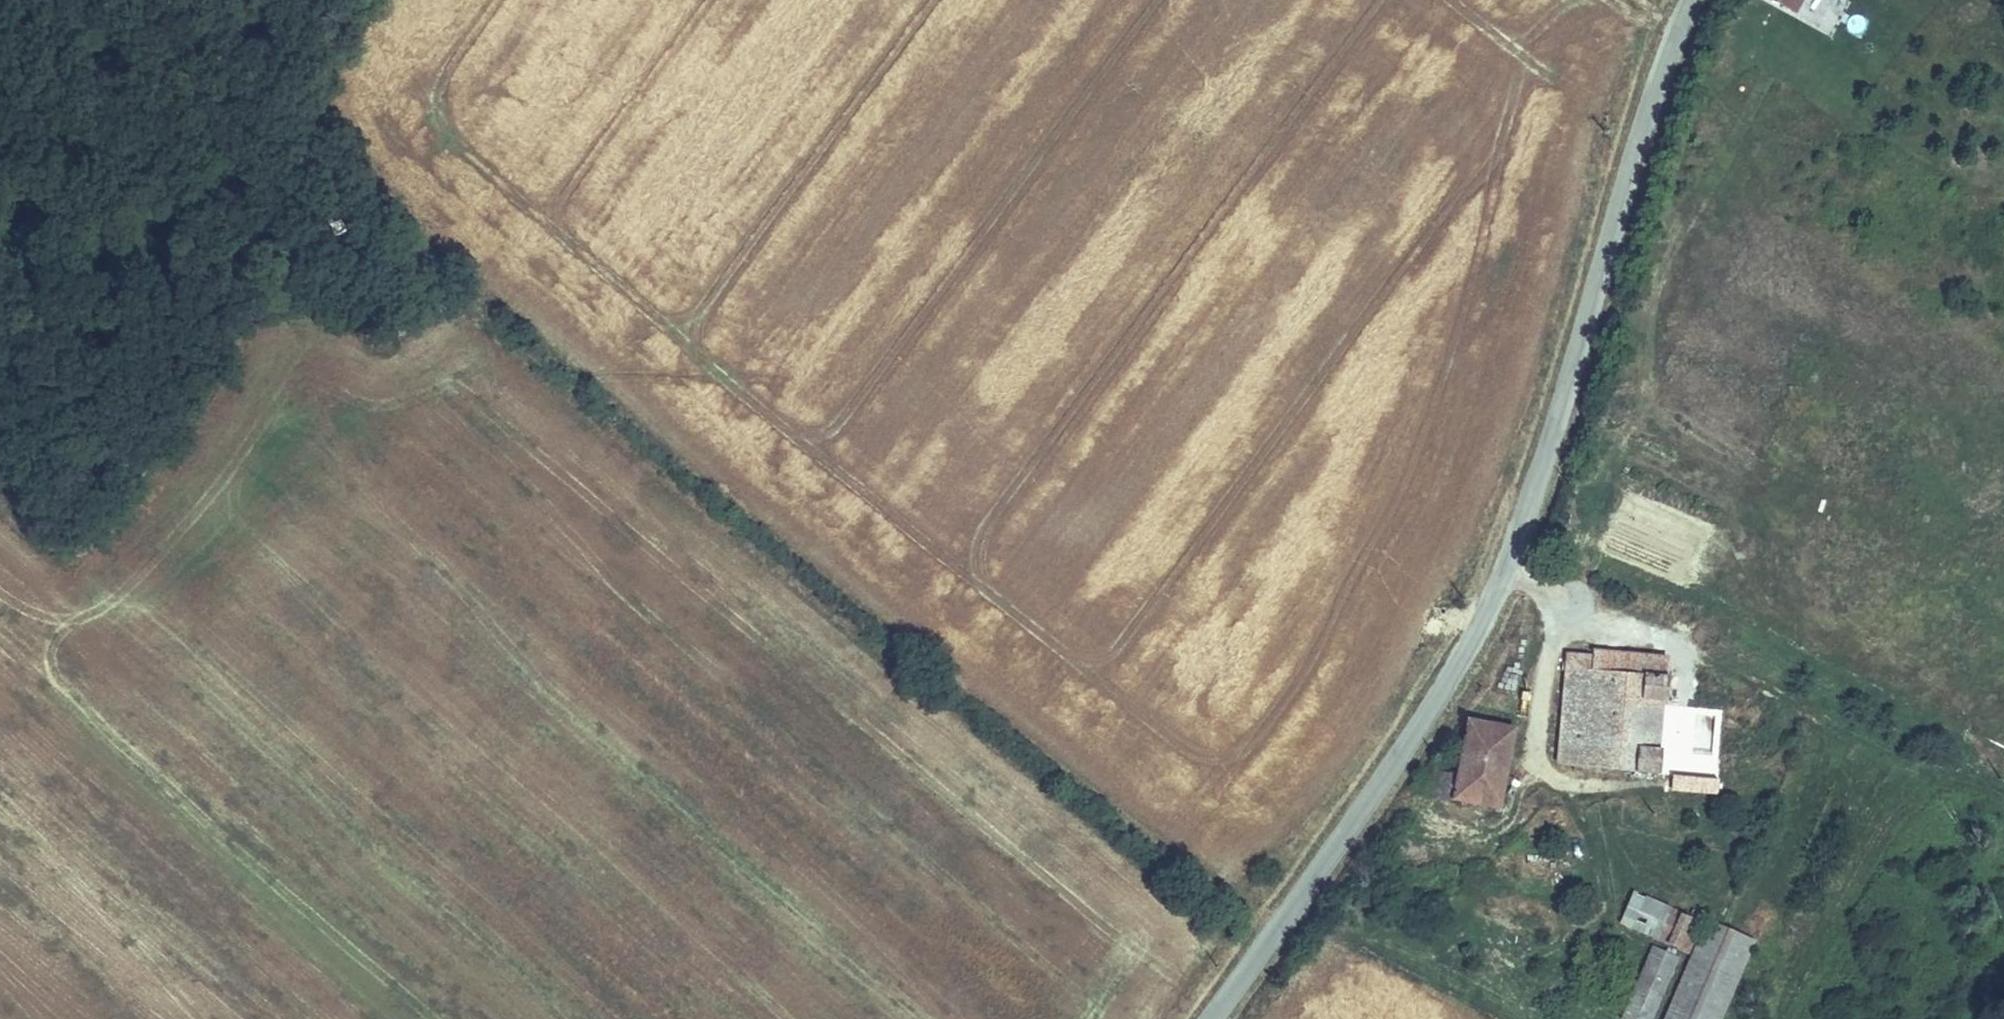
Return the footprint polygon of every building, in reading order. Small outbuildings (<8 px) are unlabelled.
[(1750,2),(1781,22),(1795,0),(1751,0),(1750,2)] [(1655,678),(1567,667),(1557,777),(1611,783),(1660,790),(1667,689),(1655,688),(1655,678)] [(1450,818),(1498,824),(1513,742),(1464,735),(1459,764),(1450,818)] [(1422,814),(1450,818),(1459,764),(1446,761),(1422,814)] [(1708,941),(1634,911),(1625,936),(1699,966),(1708,941)] [(1715,940),(1696,988),(1683,1018),(1740,1018),(1764,960),(1715,940)] [(1660,961),(1655,972),(1685,984),(1689,973),(1660,961)] [(1655,972),(1637,1018),(1672,1018),(1685,984),(1655,972)]
